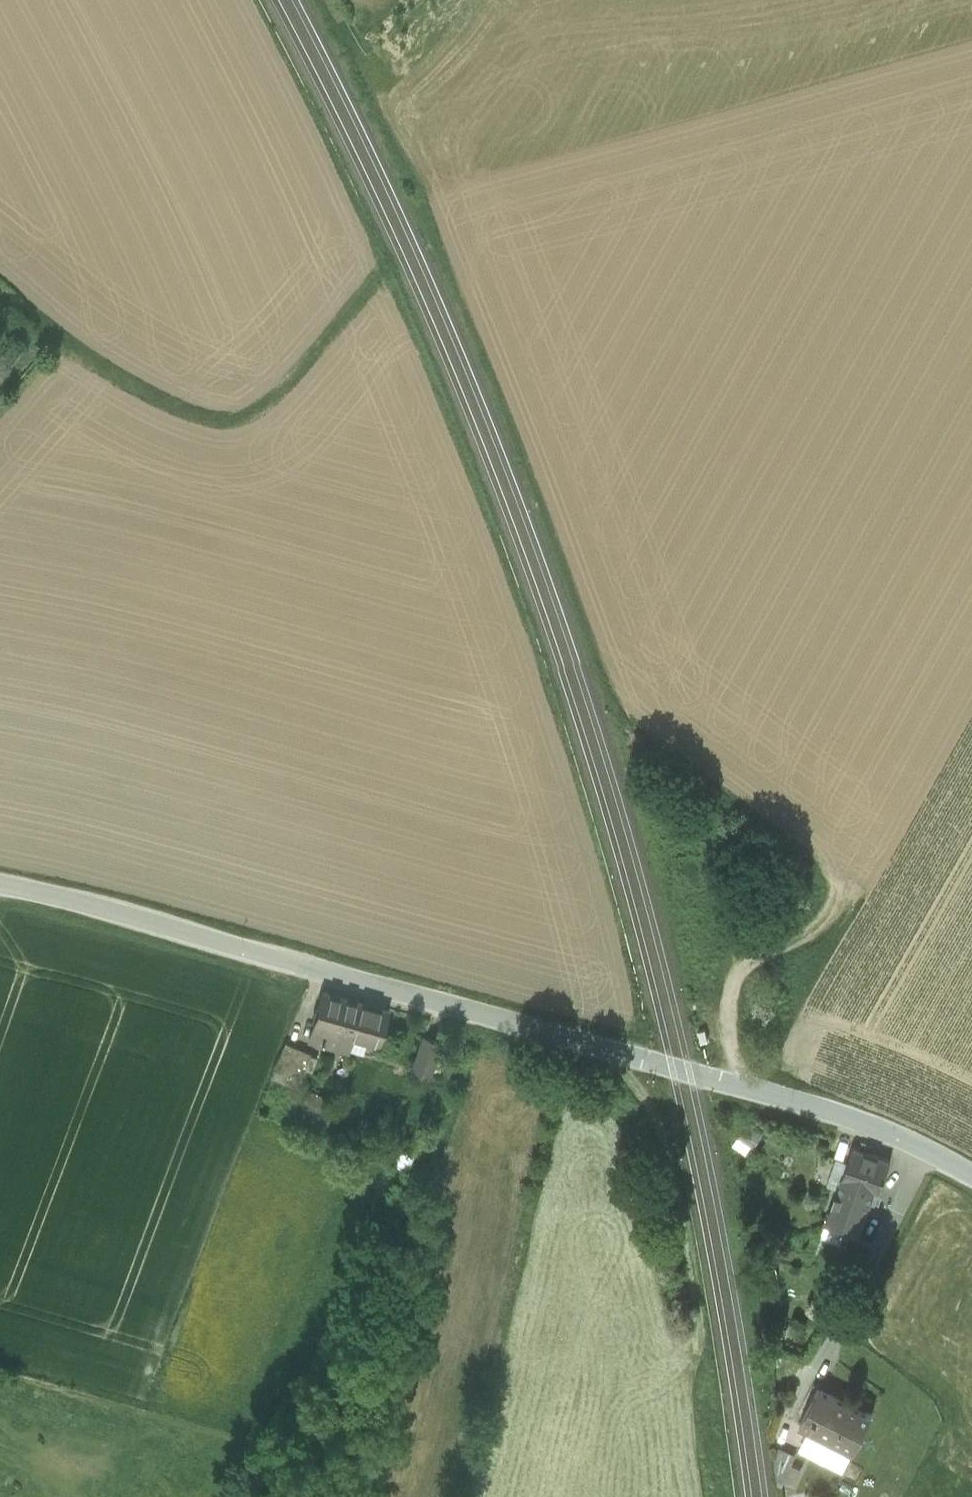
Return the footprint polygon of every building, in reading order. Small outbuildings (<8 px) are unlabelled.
[(324,990),(309,1038),(348,1049),(353,1034),(377,1041),(387,1010),(324,990)] [(706,1026),(699,1028),(702,1039),(709,1037),(706,1026)] [(441,1041),(424,1035),(413,1069),(429,1075),(441,1041)] [(311,1051),(287,1041),(272,1075),(297,1085),(311,1051)] [(330,1098),(309,1090),(300,1112),(327,1122),(329,1117),(324,1115),(330,1098)] [(891,1158),(854,1146),(828,1220),(860,1232),(870,1200),(875,1201),(891,1158)] [(849,1402),(818,1387),(801,1422),(815,1429),(818,1423),(835,1432),(849,1402)] [(872,1413),(849,1402),(835,1432),(832,1440),(853,1450),(872,1413)]
